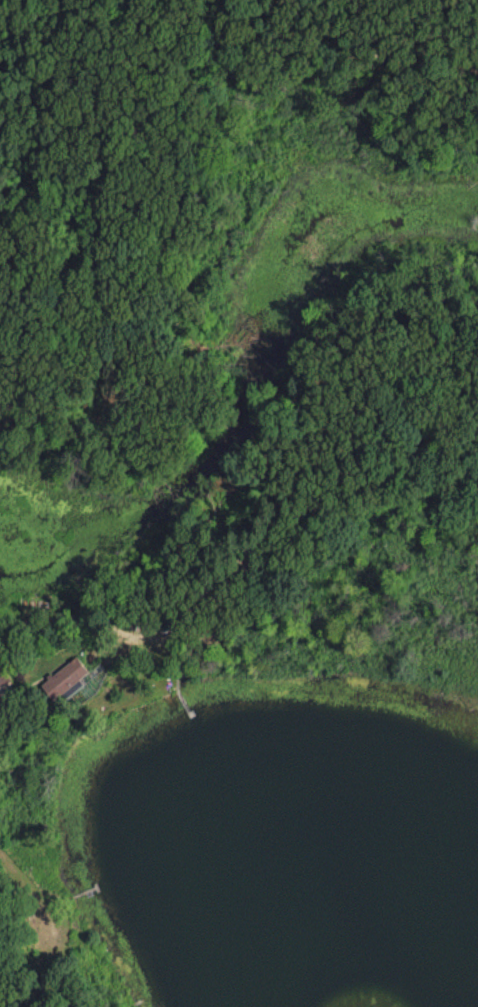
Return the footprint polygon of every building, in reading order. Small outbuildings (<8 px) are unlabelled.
[(53,699),(90,673),(78,656),(41,683),(53,699)] [(7,666),(0,667),(0,683),(9,681),(7,666)]
